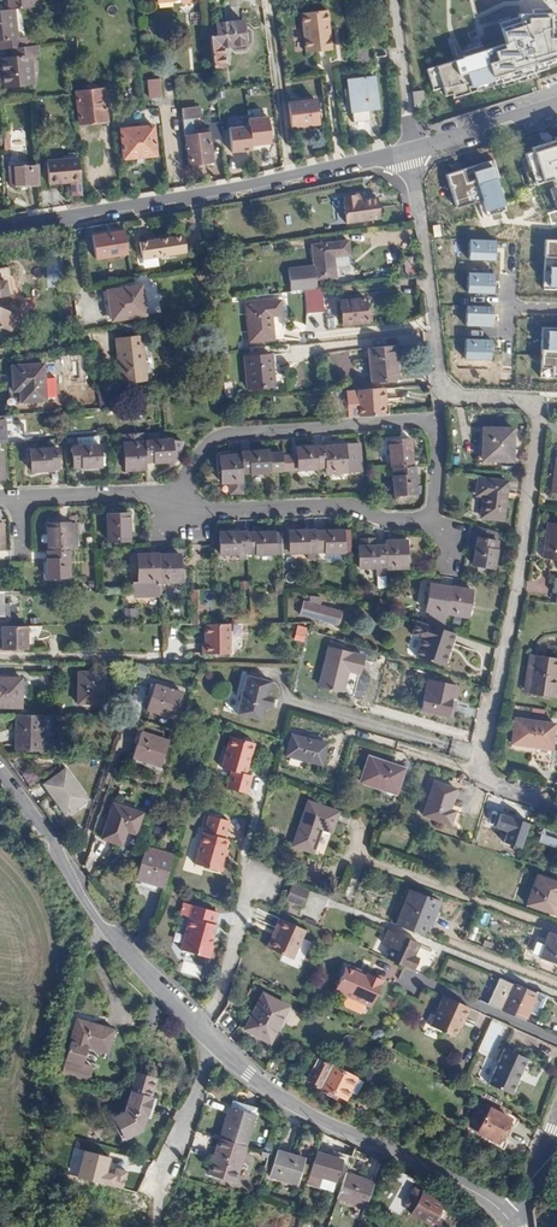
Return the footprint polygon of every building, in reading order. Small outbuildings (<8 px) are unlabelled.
[(6,9),(15,8),(33,6),(32,0),(6,0),(6,9)] [(3,40),(4,49),(13,48),(27,46),(26,38),(18,38),(15,8),(6,9),(0,10),(0,41),(3,40)] [(299,14),(305,53),(330,50),(328,32),(323,32),(322,25),(327,24),(325,10),(299,14)] [(429,70),(435,92),(447,91),(451,102),(556,70),(556,18),(536,17),(504,24),(511,48),(429,70)] [(220,35),(222,46),(230,45),(233,49),(244,48),(248,41),(248,33),(243,30),(242,21),(214,24),(215,36),(220,35)] [(208,37),(212,67),(224,65),(222,46),(220,35),(215,36),(208,37)] [(32,85),(29,56),(37,56),(36,46),(27,46),(13,48),(14,58),(0,59),(0,88),(32,85)] [(355,52),(357,67),(372,65),(370,50),(366,50),(355,52)] [(346,80),(350,111),(377,107),(373,76),(346,80)] [(149,79),(151,97),(162,96),(160,78),(149,79)] [(76,91),(79,123),(107,119),(103,88),(76,91)] [(423,88),(413,90),(415,104),(425,103),(423,88)] [(287,103),(290,127),(318,123),(315,100),(287,103)] [(425,103),(415,104),(416,114),(426,112),(425,103)] [(187,134),(190,156),(188,156),(189,163),(214,160),(213,153),(212,153),(209,131),(211,131),(210,126),(206,127),(204,107),(188,109),(183,109),(182,109),(185,134),(187,134)] [(222,128),(225,153),(270,148),(267,116),(244,119),(245,126),(222,128)] [(118,129),(123,158),(155,152),(150,123),(118,129)] [(2,150),(9,150),(9,131),(1,131),(2,150)] [(523,157),(534,189),(549,185),(556,211),(556,145),(523,157)] [(283,148),(285,165),(294,162),(292,147),(283,148)] [(46,156),(49,179),(80,175),(77,152),(70,153),(46,156)] [(495,160),(444,174),(454,209),(504,194),(495,160)] [(9,167),(10,188),(38,187),(37,166),(9,167)] [(347,200),(350,221),(383,217),(380,195),(361,198),(360,193),(348,195),(349,199),(347,200)] [(432,238),(443,236),(442,223),(430,225),(432,238)] [(87,236),(90,260),(126,256),(123,232),(87,236)] [(137,243),(140,259),(183,252),(180,236),(137,243)] [(348,238),(311,243),(314,263),(316,280),(335,277),(334,267),(349,265),(348,254),(350,254),(348,238)] [(249,243),(251,254),(270,251),(268,240),(249,243)] [(496,240),(469,240),(467,261),(494,262),(496,240)] [(542,288),(556,289),(556,240),(544,240),(542,288)] [(86,261),(88,277),(96,276),(94,260),(86,261)] [(58,262),(47,262),(47,285),(59,285),(58,262)] [(316,280),(314,263),(288,266),(291,291),(317,288),(316,280)] [(23,297),(18,266),(0,269),(0,301),(23,297)] [(237,267),(238,284),(246,284),(246,266),(237,267)] [(494,274),(467,273),(467,294),(494,295),(494,274)] [(107,290),(112,319),(145,314),(139,284),(107,290)] [(340,300),(342,324),(367,321),(365,297),(340,300)] [(247,303),(251,340),(275,338),(273,313),(282,313),(281,300),(247,303)] [(495,307),(466,306),(465,327),(493,328),(495,307)] [(11,338),(22,323),(6,310),(0,311),(0,330),(11,338)] [(541,334),(540,359),(540,379),(556,379),(556,334),(541,334)] [(118,338),(120,384),(145,382),(142,337),(118,338)] [(493,340),(466,339),(465,360),(491,361),(493,340)] [(371,348),(375,381),(401,379),(398,345),(371,348)] [(246,358),(250,389),(277,387),(274,355),(246,358)] [(9,368),(11,393),(16,393),(17,404),(42,402),(40,365),(9,368)] [(97,386),(98,411),(107,410),(105,386),(97,386)] [(368,389),(371,416),(396,413),(395,405),(395,401),(398,401),(396,387),(368,389)] [(478,438),(478,464),(491,464),(491,460),(512,460),(512,428),(482,427),(482,438),(478,438)] [(143,433),(143,441),(158,440),(158,432),(143,433)] [(143,441),(144,460),(154,459),(153,461),(171,460),(171,459),(176,459),(180,441),(170,439),(158,440),(143,441)] [(389,441),(391,467),(393,467),(412,466),(410,440),(389,441)] [(122,443),(124,469),(145,468),(144,460),(143,441),(122,443)] [(323,446),(324,467),(325,474),(361,471),(359,444),(323,446)] [(72,448),(72,468),(82,468),(82,469),(99,468),(98,446),(72,448)] [(283,452),(284,469),(299,468),(299,469),(324,467),(323,446),(297,448),(297,451),(283,452)] [(29,450),(31,470),(48,469),(48,468),(57,467),(56,448),(29,450)] [(242,454),(244,472),(254,471),(254,472),(270,471),(270,469),(284,469),(283,452),(269,453),(269,451),(242,452),(242,454)] [(221,455),(223,482),(230,482),(230,492),(245,491),(244,472),(242,454),(221,455)] [(393,476),(394,494),(395,499),(397,501),(401,501),(404,499),(404,498),(415,498),(415,493),(413,465),(412,466),(393,467),(393,476)] [(484,495),(482,516),(502,519),(508,482),(480,478),(478,494),(484,495)] [(105,513),(106,541),(127,540),(126,513),(105,513)] [(46,522),(47,549),(66,549),(68,549),(76,548),(75,521),(68,521),(46,522)] [(542,558),(556,560),(556,523),(547,521),(542,558)] [(495,531),(477,525),(473,539),(476,540),(471,566),(492,570),(496,550),(495,550),(497,541),(493,540),(495,531)] [(280,534),(281,551),(289,550),(289,551),(306,551),(306,549),(316,549),(315,530),(315,529),(287,530),(287,533),(280,534)] [(315,530),(316,549),(316,550),(326,550),(327,552),(343,551),(342,529),(315,530)] [(218,532),(219,553),(237,552),(237,551),(246,551),(245,532),(245,531),(218,532)] [(246,551),(246,552),(256,551),(256,552),(272,552),(273,551),(281,551),(280,534),(272,534),(272,531),(245,532),(246,551)] [(385,546),(385,565),(386,567),(406,566),(405,538),(384,539),(385,546)] [(357,546),(358,567),(376,567),(376,566),(385,565),(385,546),(373,546),(373,540),(358,540),(358,546),(357,546)] [(44,558),(44,576),(66,576),(66,549),(47,549),(46,549),(46,558),(44,558)] [(136,554),(137,581),(158,581),(157,555),(157,554),(136,554)] [(157,555),(158,581),(179,581),(178,554),(157,555)] [(431,583),(426,610),(429,611),(427,624),(444,629),(447,612),(452,587),(431,583)] [(452,587),(447,612),(467,616),(472,590),(452,585),(452,587)] [(192,589),(192,625),(202,625),(202,589),(192,589)] [(137,590),(137,602),(147,602),(147,590),(137,590)] [(308,591),(308,602),(309,603),(319,603),(320,591),(308,591)] [(300,614),(337,624),(340,612),(309,603),(308,602),(304,601),(300,614)] [(123,617),(136,616),(136,607),(122,608),(123,617)] [(423,637),(416,656),(445,666),(456,633),(444,629),(427,624),(417,620),(413,633),(423,637)] [(206,624),(206,644),(203,644),(203,654),(231,653),(231,624),(206,624)] [(301,641),(305,627),(295,624),(292,639),(301,641)] [(24,648),(24,626),(0,626),(0,648),(24,648)] [(330,648),(320,686),(342,692),(348,671),(360,674),(364,657),(330,648)] [(529,690),(553,694),(556,667),(556,655),(529,651),(527,663),(532,664),(529,690)] [(147,667),(137,663),(133,674),(143,678),(147,667)] [(263,694),(267,681),(242,674),(231,714),(259,721),(263,706),(268,707),(271,696),(263,694)] [(77,675),(77,706),(101,706),(102,675),(77,675)] [(19,710),(19,681),(0,681),(0,710),(19,710)] [(428,682),(422,712),(447,718),(450,702),(454,703),(457,689),(428,682)] [(153,684),(145,708),(173,718),(180,693),(153,684)] [(15,751),(41,751),(42,717),(15,716),(15,727),(0,733),(0,744),(15,739),(15,751)] [(516,716),(512,741),(532,744),(533,742),(552,744),(556,722),(516,716)] [(139,732),(131,757),(159,765),(166,741),(139,732)] [(230,732),(221,763),(233,766),(228,783),(245,788),(250,771),(243,769),(252,738),(230,732)] [(290,737),(283,758),(318,768),(325,747),(290,737)] [(369,756),(360,782),(395,793),(404,769),(369,756)] [(30,770),(22,776),(28,785),(36,779),(30,770)] [(43,785),(65,815),(86,800),(64,771),(43,785)] [(434,784),(423,816),(449,825),(454,813),(448,811),(455,791),(434,784)] [(305,802),(299,816),(329,826),(334,811),(305,802)] [(112,805),(103,839),(121,845),(125,831),(133,834),(140,814),(112,805)] [(525,821),(498,812),(494,826),(503,830),(500,840),(516,846),(525,821)] [(203,829),(194,861),(217,868),(224,846),(227,837),(223,835),(228,818),(208,813),(204,829),(203,829)] [(299,816),(289,846),(309,853),(317,829),(327,832),(329,826),(299,816)] [(544,827),(539,842),(556,848),(556,832),(544,827)] [(145,845),(135,878),(163,887),(173,854),(145,845)] [(224,846),(217,868),(221,869),(228,847),(224,846)] [(527,905),(553,914),(556,903),(556,883),(537,876),(527,905)] [(292,884),(285,900),(301,906),(308,890),(292,884)] [(411,891),(397,925),(421,935),(426,923),(431,925),(440,902),(411,891)] [(187,916),(179,948),(208,955),(213,936),(211,936),(214,923),(212,922),(216,911),(189,903),(185,916),(187,916)] [(277,928),(268,948),(289,957),(302,928),(280,918),(276,927),(277,928)] [(276,927),(266,947),(268,948),(277,928),(276,927)] [(387,945),(382,957),(404,966),(410,969),(411,966),(412,967),(417,955),(412,953),(416,942),(387,929),(381,942),(387,945)] [(538,956),(556,963),(556,933),(547,930),(538,956)] [(334,990),(369,1006),(383,979),(366,972),(364,975),(355,971),(345,967),(334,990)] [(512,984),(501,1010),(524,1020),(536,994),(512,984)] [(262,995),(244,1030),(269,1043),(277,1027),(275,1025),(284,1007),(262,995)] [(442,995),(428,1026),(450,1036),(455,1027),(459,1019),(462,1020),(468,1008),(442,995)] [(152,1000),(146,1022),(156,1025),(161,1012),(152,1000)] [(231,1003),(227,1011),(237,1017),(241,1007),(231,1003)] [(81,1014),(65,1070),(92,1078),(97,1062),(86,1059),(91,1042),(111,1048),(118,1024),(81,1014)] [(499,1046),(483,1081),(506,1092),(522,1056),(499,1046)] [(275,1059),(268,1071),(277,1077),(284,1064),(275,1059)] [(311,1081),(347,1099),(357,1080),(331,1066),(326,1075),(314,1069),(309,1077),(311,1081)] [(112,1118),(123,1136),(136,1129),(137,1130),(144,1123),(146,1117),(147,1117),(154,1099),(152,1098),(146,1096),(151,1078),(144,1075),(140,1074),(136,1073),(131,1091),(133,1092),(126,1111),(112,1118)] [(151,1078),(146,1096),(152,1098),(158,1080),(151,1078)] [(249,1103),(237,1099),(234,1106),(247,1111),(249,1103)] [(477,1102),(471,1114),(503,1130),(509,1119),(477,1102)] [(248,1146),(262,1107),(249,1103),(247,1111),(234,1106),(223,1137),(248,1146)] [(497,1142),(503,1130),(471,1114),(465,1126),(497,1142)] [(222,1137),(209,1171),(235,1180),(248,1146),(223,1137),(222,1137)] [(278,1150),(272,1175),(300,1182),(306,1158),(278,1150)] [(317,1151),(311,1171),(336,1179),(342,1159),(317,1151)] [(348,1172),(340,1192),(339,1196),(366,1206),(375,1182),(348,1172)] [(415,1187),(407,1202),(415,1206),(412,1213),(432,1223),(443,1202),(415,1187)]
